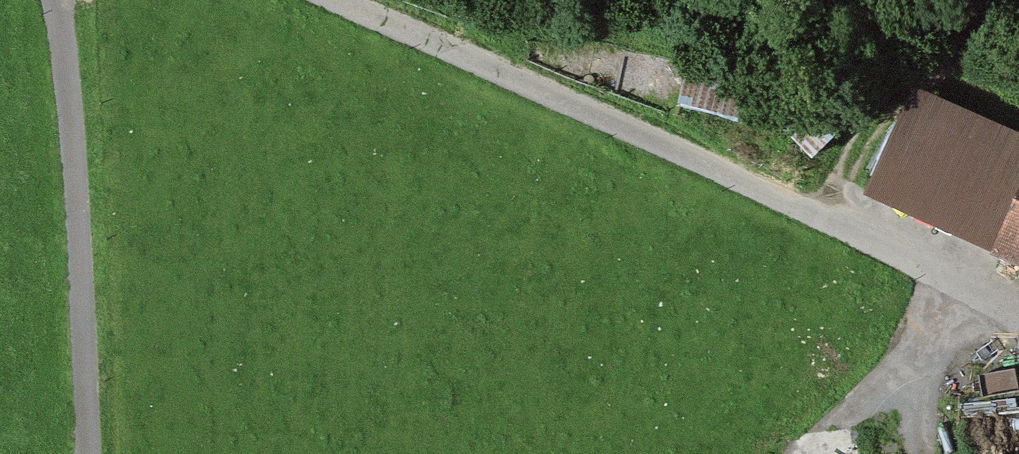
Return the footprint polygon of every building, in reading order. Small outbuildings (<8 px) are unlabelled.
[(986,267),(1018,195),(1018,142),(914,95),(861,210),(986,267)] [(986,267),(1018,282),(1018,195),(986,267)]
